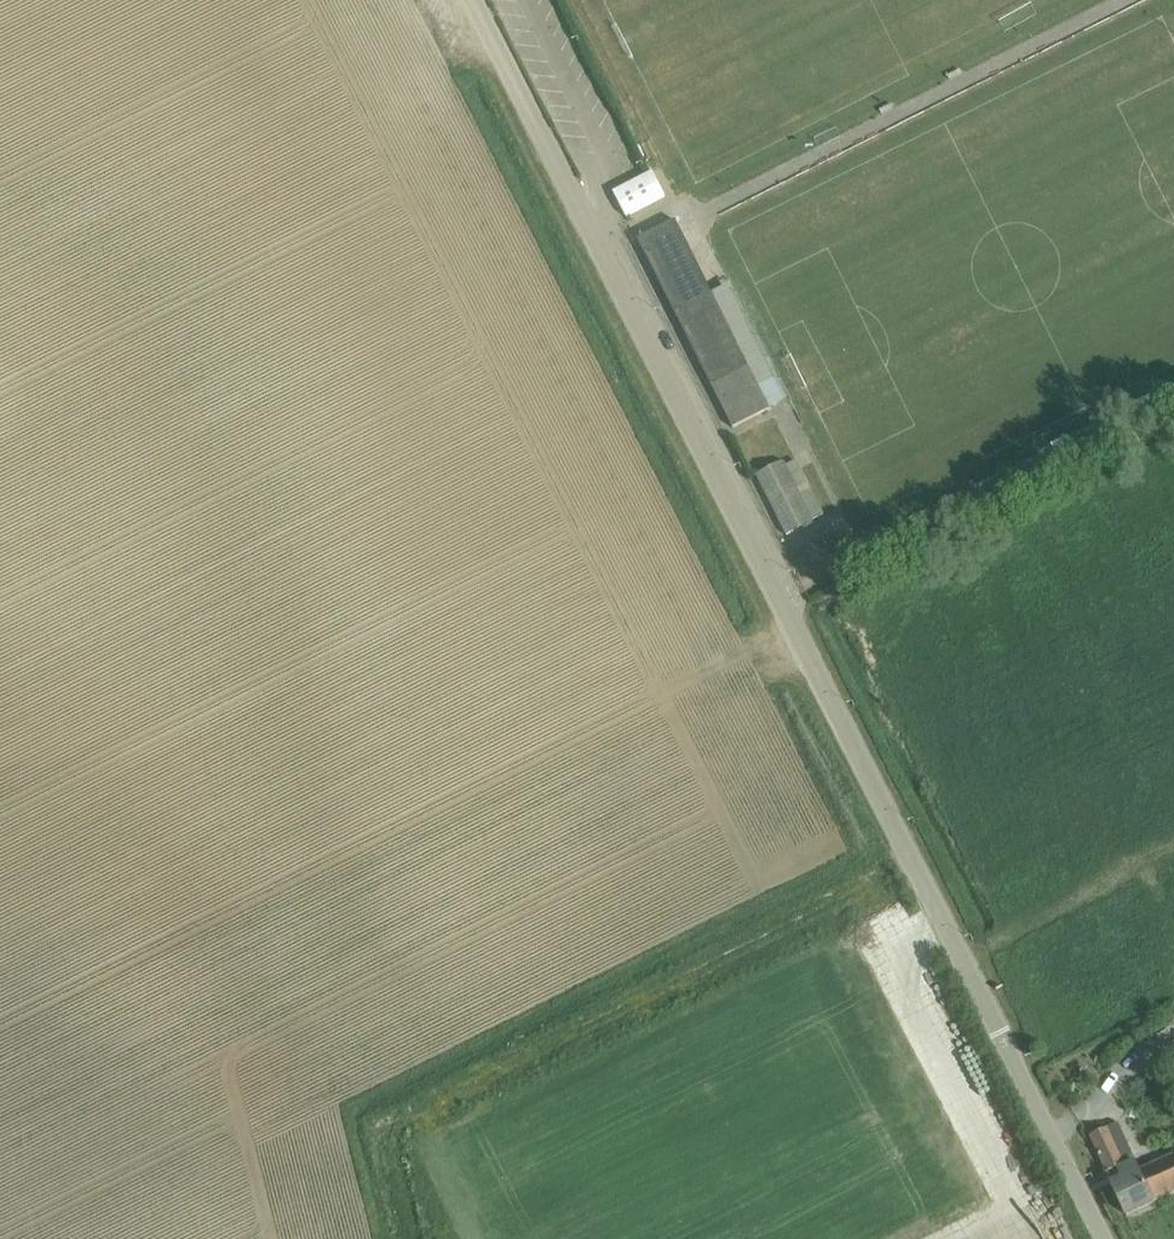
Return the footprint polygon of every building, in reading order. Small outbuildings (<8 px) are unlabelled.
[(650,174),(613,193),(626,217),(663,198),(665,197),(653,173),(650,174)] [(638,240),(733,429),(770,410),(675,221),(638,240)] [(757,476),(787,535),(814,522),(783,463),(757,476)] [(1164,1049),(1172,1065),(1173,1064),(1173,1044),(1164,1049)] [(1173,1193),(1173,1156),(1138,1172),(1133,1161),(1129,1163),(1129,1162),(1124,1164),(1108,1129),(1090,1137),(1107,1173),(1106,1174),(1126,1216),(1153,1204),(1153,1203),(1173,1193)]
